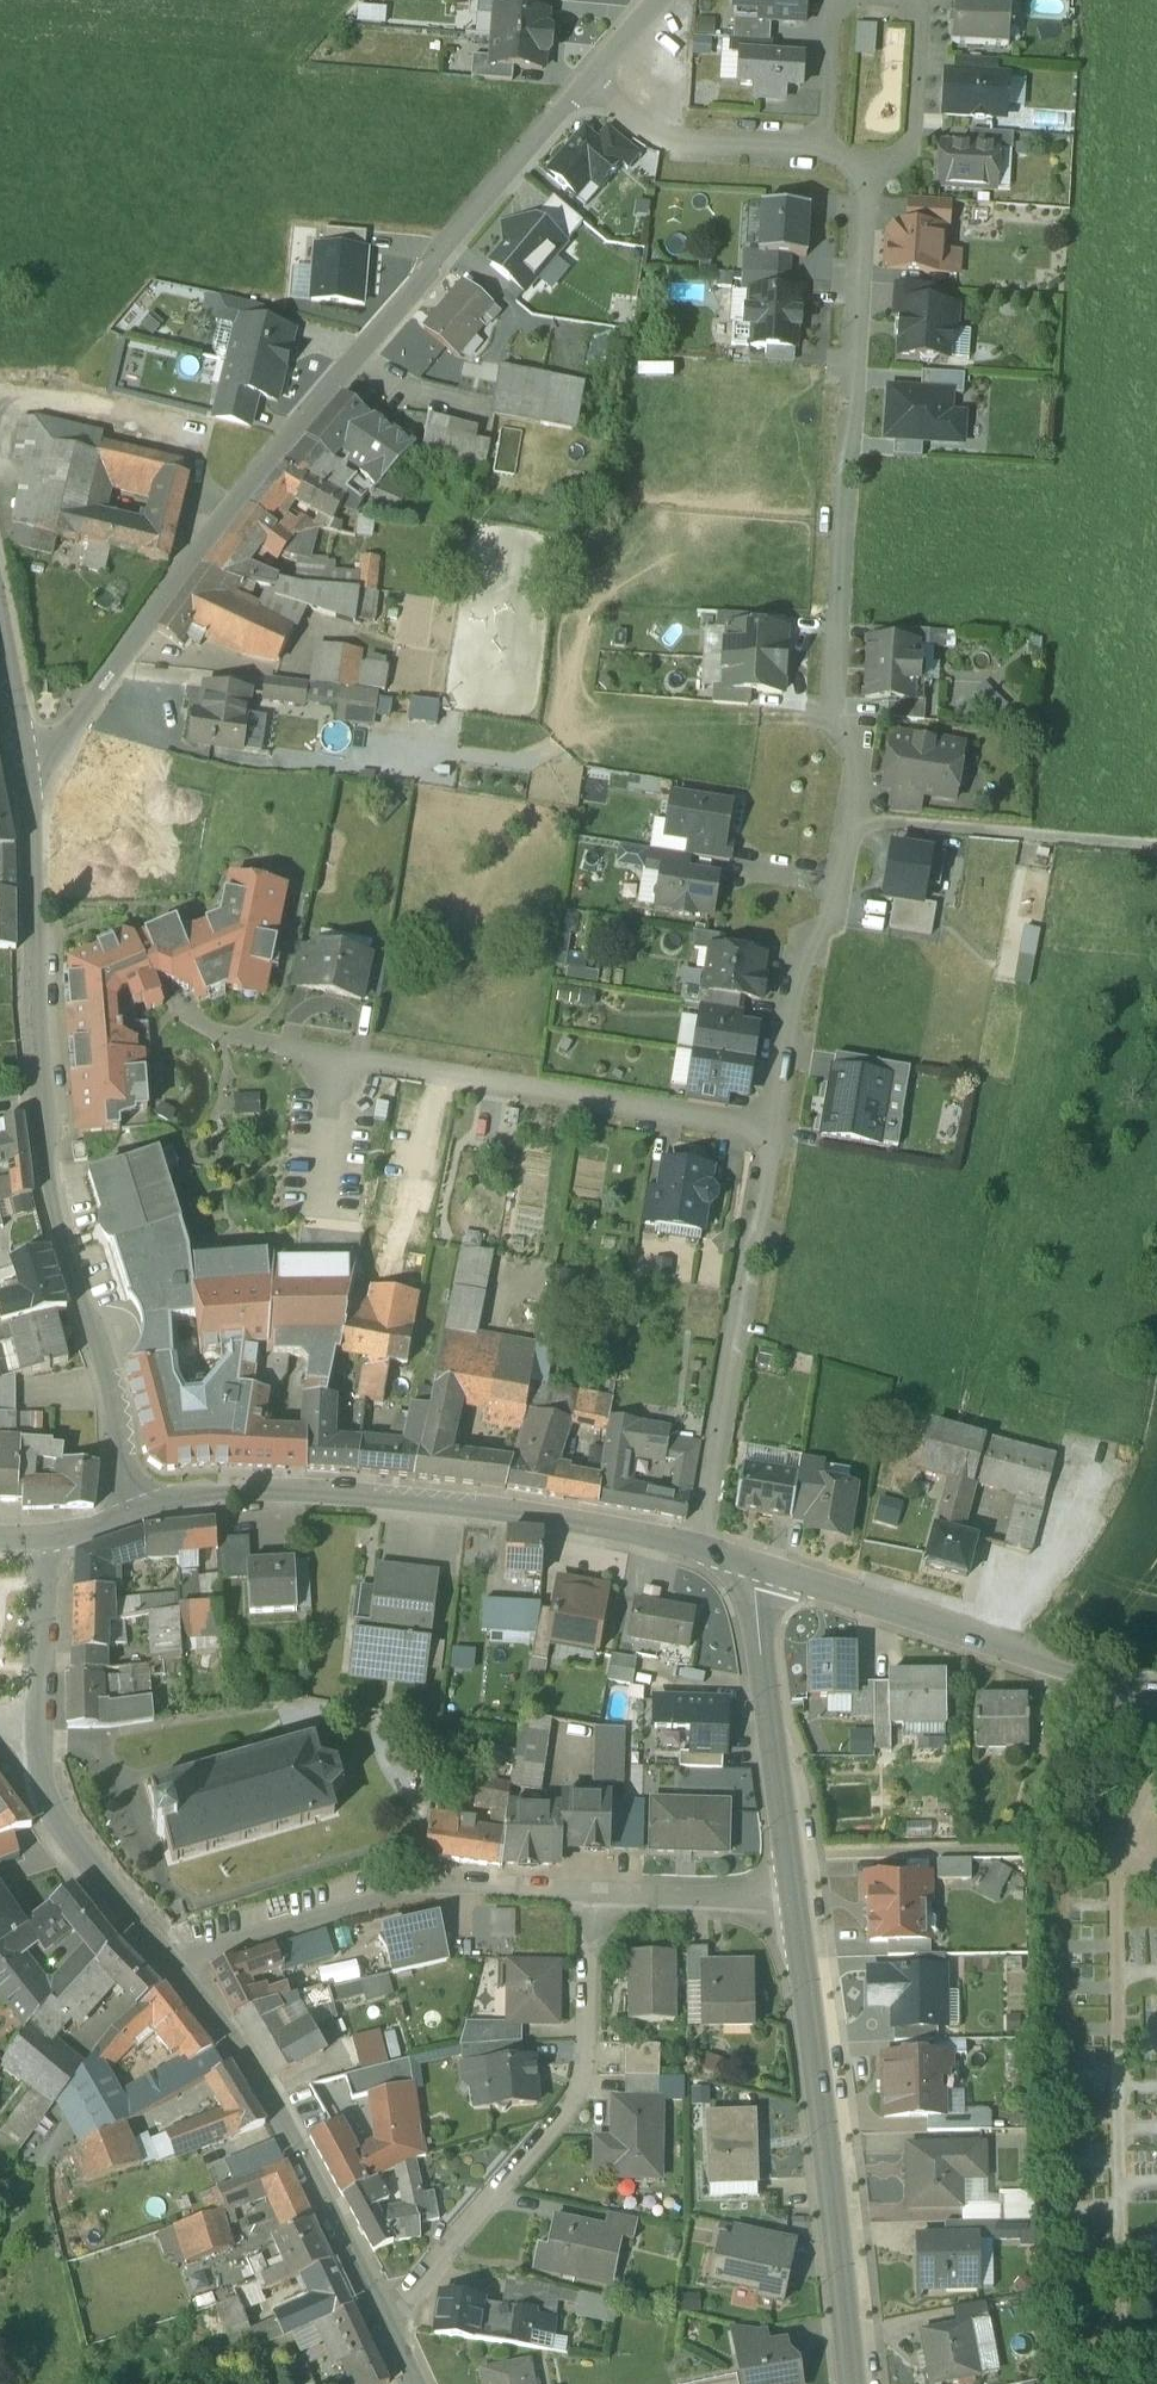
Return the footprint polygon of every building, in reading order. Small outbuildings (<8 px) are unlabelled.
[(477,16),(496,17),(496,9),(518,11),(519,0),(478,0),(477,16)] [(734,20),(771,22),(805,24),(806,0),(735,0),(734,20)] [(961,3),(954,2),(951,45),(1008,48),(1011,6),(993,4),(961,3)] [(518,11),(496,9),(496,17),(494,38),(551,43),(551,35),(546,28),(547,14),(518,11)] [(771,22),(734,20),(733,41),(770,43),(771,22)] [(854,54),(874,55),(875,24),(855,23),(854,54)] [(551,43),(494,38),(492,58),(492,66),(513,68),(543,71),(544,56),(550,50),(551,43)] [(770,43),(733,41),(732,57),(741,57),(741,55),(769,57),(770,43)] [(769,57),(741,55),(741,57),(739,84),(756,85),(755,99),(783,101),(784,87),(801,88),(802,60),(769,57)] [(492,58),(473,57),(471,79),(512,83),(513,68),(492,66),(492,58)] [(996,62),(957,60),(956,77),(995,79),(996,62)] [(956,77),(947,76),(944,116),(972,117),(976,121),(983,121),(988,118),(992,119),(993,107),(1005,108),(1007,80),(995,79),(956,77)] [(607,128),(596,141),(591,137),(578,138),(547,175),(571,195),(589,174),(604,186),(621,165),(628,170),(640,156),(607,128)] [(1013,135),(970,132),(970,146),(998,148),(998,150),(1012,151),(1013,135)] [(970,146),(941,145),(939,187),(995,191),(998,150),(998,148),(970,146)] [(518,211),(531,219),(546,193),(524,181),(514,198),(522,203),(518,211)] [(553,199),(534,221),(564,246),(582,224),(553,199)] [(949,203),(911,200),(909,229),(942,231),(942,232),(947,233),(949,203)] [(811,214),(761,211),(758,256),(790,258),(808,259),(811,214)] [(529,227),(505,230),(507,248),(492,266),(509,280),(511,278),(526,291),(564,246),(534,221),(529,227)] [(909,229),(900,228),(889,238),(887,270),(939,274),(942,232),(942,231),(909,229)] [(325,231),(324,250),(366,252),(367,234),(325,231)] [(324,250),(314,249),(311,302),(362,305),(366,252),(324,250)] [(790,258),(758,256),(746,255),(745,276),(788,279),(790,258)] [(788,279),(745,276),(744,293),(750,294),(750,293),(787,295),(788,279)] [(424,332),(456,359),(483,327),(478,323),(484,316),(493,323),(501,314),(465,284),(424,332)] [(934,288),(896,285),(894,316),(925,318),(926,307),(933,308),(933,307),(934,288)] [(787,295),(750,293),(750,294),(749,312),(746,312),(745,325),(745,328),(751,328),(750,348),(795,351),(796,329),(799,329),(800,315),(797,315),(798,296),(787,295)] [(263,310),(221,299),(215,322),(237,328),(238,321),(259,326),(263,310)] [(925,318),(894,316),(894,318),(902,318),(899,358),(919,359),(923,364),(933,364),(938,360),(948,360),(950,331),(956,331),(957,308),(933,307),(933,308),(926,307),(925,318)] [(259,326),(238,321),(237,328),(229,361),(282,374),(291,335),(259,326)] [(745,325),(733,325),(731,347),(750,348),(751,328),(745,328),(745,325)] [(282,374),(229,361),(219,400),(250,407),(253,395),(275,400),(282,374)] [(591,383),(563,378),(502,367),(493,418),(582,434),(591,383)] [(922,377),(921,394),(954,396),(964,397),(965,380),(922,377)] [(921,394),(888,392),(885,445),(895,446),(923,447),(964,450),(966,418),(953,417),(954,396),(921,394)] [(343,395),(306,440),(330,459),(332,461),(349,441),(351,442),(351,441),(353,438),(346,431),(361,411),(343,395)] [(250,407),(219,400),(215,418),(245,425),(250,407)] [(361,411),(346,431),(353,438),(370,417),(361,411)] [(1,459),(25,465),(36,420),(11,415),(1,459)] [(372,418),(370,417),(353,438),(351,441),(360,448),(348,462),(362,472),(359,475),(368,483),(376,490),(414,448),(372,419),(372,418)] [(478,430),(431,417),(428,426),(442,430),(475,439),(478,430)] [(36,420),(25,465),(48,471),(54,447),(100,458),(102,446),(100,446),(102,439),(36,420)] [(442,430),(428,426),(423,451),(437,455),(442,430)] [(494,471),(515,474),(522,432),(501,429),(494,471)] [(475,439),(442,430),(437,455),(470,464),(475,439)] [(565,440),(553,438),(549,458),(561,461),(565,440)] [(330,459),(306,440),(283,468),(310,483),(322,469),(330,459)] [(185,465),(102,446),(100,458),(94,483),(157,500),(153,516),(179,522),(189,478),(182,477),(185,465)] [(923,460),(923,447),(895,446),(894,459),(923,460)] [(100,458),(54,447),(48,471),(34,531),(56,536),(80,542),(86,516),(94,483),(100,458)] [(7,544),(30,550),(34,531),(48,471),(25,465),(7,544)] [(310,483),(283,468),(270,484),(288,494),(314,508),(335,519),(341,509),(347,498),(328,490),(310,483)] [(340,477),(322,469),(310,483),(328,490),(340,477)] [(340,477),(328,490),(347,498),(350,493),(346,490),(352,484),(340,477)] [(365,486),(356,478),(355,480),(356,480),(352,484),(346,490),(350,493),(361,503),(369,494),(371,495),(376,490),(368,483),(365,486)] [(270,484),(249,509),(269,521),(288,494),(270,484)] [(347,498),(341,509),(355,513),(361,503),(350,493),(347,498)] [(335,519),(314,508),(311,514),(332,525),(335,519)] [(249,509),(214,556),(234,564),(236,561),(249,566),(263,546),(276,554),(282,547),(289,538),(274,529),(276,526),(269,521),(249,509)] [(332,525),(311,514),(304,525),(294,528),(296,536),(320,531),(328,532),(332,525)] [(179,522),(153,516),(149,531),(86,516),(81,539),(144,554),(144,557),(169,562),(179,522)] [(291,526),(284,522),(280,529),(287,533),(291,526)] [(51,554),(56,536),(34,531),(30,550),(51,554)] [(386,538),(368,537),(367,557),(385,558),(386,538)] [(249,566),(236,561),(234,564),(214,556),(203,570),(225,577),(245,581),(265,585),(278,587),(279,581),(280,579),(249,566)] [(203,570),(158,631),(184,648),(190,640),(202,645),(206,636),(214,620),(199,613),(225,577),(203,570)] [(278,665),(295,628),(254,610),(235,600),(245,581),(225,577),(199,613),(214,620),(206,636),(273,666),(278,665)] [(278,587),(265,585),(254,610),(295,628),(314,587),(279,581),(278,587)] [(361,592),(326,587),(322,613),(356,619),(361,592)] [(379,594),(361,592),(356,619),(374,622),(379,594)] [(754,616),(718,614),(717,629),(729,630),(729,629),(753,630),(754,616)] [(753,630),(729,629),(729,630),(727,660),(784,663),(786,632),(753,630)] [(930,632),(893,629),(892,643),(917,645),(917,647),(929,648),(930,632)] [(892,643),(869,642),(865,700),(888,701),(923,703),(923,701),(924,682),(918,682),(920,663),(916,663),(917,647),(917,645),(892,643)] [(340,688),(359,690),(364,651),(320,645),(315,685),(340,688)] [(784,663),(727,660),(725,689),(725,691),(749,692),(782,694),(784,663)] [(310,684),(270,680),(267,701),(308,706),(310,684)] [(987,683),(975,692),(994,715),(1006,705),(987,683)] [(53,684),(41,684),(41,695),(53,694),(53,684)] [(251,695),(208,688),(204,715),(197,714),(192,746),(217,750),(219,739),(244,743),(251,695)] [(359,690),(340,688),(337,713),(373,717),(376,693),(359,690)] [(725,689),(713,689),(712,704),(748,707),(749,692),(725,691),(725,689)] [(410,697),(407,721),(435,725),(438,702),(410,697)] [(923,703),(888,701),(887,719),(924,722),(925,701),(923,701),(923,703)] [(963,746),(893,734),(886,775),(895,776),(893,791),(921,796),(921,797),(954,802),(956,790),(963,786),(965,773),(960,766),(963,746)] [(0,778),(0,849),(14,846),(0,778)] [(921,796),(893,791),(889,812),(918,815),(921,797),(921,796)] [(730,806),(673,796),(668,823),(676,824),(674,839),(688,842),(724,847),(724,844),(730,806)] [(724,847),(688,842),(686,856),(690,857),(729,864),(732,845),(724,844),(724,847)] [(0,849),(0,894),(15,894),(15,848),(14,846),(0,849)] [(945,856),(893,848),(884,899),(894,901),(922,906),(922,904),(925,886),(939,888),(945,856)] [(686,856),(651,851),(648,870),(662,872),(662,869),(687,873),(690,857),(686,856)] [(49,898),(114,899),(114,870),(50,869),(49,898)] [(687,873),(662,869),(662,872),(656,908),(675,911),(674,915),(692,918),(693,914),(712,917),(718,878),(687,873)] [(112,947),(70,965),(74,1012),(67,1012),(70,1049),(77,1048),(78,1061),(79,1077),(72,1078),(74,1100),(81,1100),(82,1115),(84,1136),(120,1133),(119,1115),(148,1112),(143,1056),(137,1056),(136,1044),(123,1038),(122,1030),(118,1030),(116,1004),(121,995),(128,992),(135,1008),(142,1006),(141,1005),(143,1005),(147,1014),(164,1007),(153,982),(158,980),(189,992),(194,991),(198,1002),(226,991),(242,994),(268,984),(287,890),(230,879),(226,897),(233,899),(230,913),(223,911),(221,920),(221,921),(212,933),(211,933),(208,926),(195,931),(182,930),(166,936),(164,929),(135,941),(122,936),(110,941),(112,947)] [(15,909),(15,894),(0,894),(0,910),(15,909)] [(922,906),(894,901),(889,929),(931,936),(936,906),(922,904),(922,906)] [(0,910),(0,928),(15,927),(15,909),(0,910)] [(0,928),(0,949),(15,948),(15,927),(0,928)] [(1043,931),(1027,928),(1017,983),(1033,986),(1043,931)] [(722,937),(695,933),(692,949),(701,951),(711,952),(712,950),(720,951),(722,937)] [(371,959),(317,947),(315,952),(308,989),(308,990),(361,1002),(371,959)] [(300,949),(292,985),(308,989),(315,952),(300,949)] [(720,951),(712,950),(711,952),(708,971),(705,992),(743,998),(762,1001),(765,980),(760,979),(764,958),(720,951)] [(711,952),(701,951),(698,969),(708,971),(711,952)] [(597,982),(598,972),(582,971),(584,955),(565,952),(562,977),(597,982)] [(743,998),(705,992),(703,1006),(741,1012),(743,998)] [(741,1012),(703,1006),(701,1021),(738,1027),(741,1012)] [(738,1027),(701,1021),(695,1055),(752,1064),(756,1036),(754,1036),(755,1029),(738,1027)] [(752,1064),(695,1055),(690,1088),(727,1094),(744,1097),(745,1091),(747,1091),(752,1064)] [(879,1062),(836,1055),(834,1069),(876,1077),(879,1062)] [(78,1061),(71,1062),(72,1078),(79,1077),(78,1061)] [(876,1077),(834,1069),(823,1135),(898,1148),(903,1120),(884,1117),(890,1079),(876,1077)] [(727,1094),(690,1088),(687,1103),(725,1109),(727,1094)] [(236,1098),(236,1117),(259,1116),(259,1097),(236,1098)] [(81,1100),(74,1100),(75,1116),(82,1115),(81,1100)] [(4,1118),(7,1139),(0,1140),(0,1164),(12,1162),(28,1159),(23,1116),(4,1118)] [(85,1143),(72,1145),(74,1162),(88,1161),(85,1143)] [(105,1218),(92,1177),(157,1156),(177,1221),(180,1221),(159,1154),(141,1159),(140,1159),(88,1175),(102,1219),(105,1218)] [(157,1156),(92,1177),(105,1218),(102,1219),(101,1226),(102,1233),(105,1240),(110,1245),(113,1244),(130,1299),(158,1296),(166,1322),(171,1321),(196,1318),(195,1315),(196,1315),(189,1248),(180,1221),(177,1221),(157,1156)] [(28,1159),(12,1162),(15,1179),(18,1199),(33,1195),(28,1159)] [(711,1172),(664,1164),(660,1191),(654,1226),(654,1228),(656,1228),(657,1221),(702,1228),(706,1207),(708,1207),(714,1203),(715,1196),(711,1190),(709,1190),(711,1172)] [(0,1191),(0,1203),(18,1199),(15,1179),(6,1180),(7,1190),(0,1191)] [(660,1191),(646,1189),(640,1224),(654,1226),(660,1191)] [(702,1228),(657,1221),(656,1228),(655,1236),(700,1244),(702,1228)] [(360,1238),(301,1232),(298,1259),(304,1254),(307,1263),(309,1263),(320,1254),(324,1263),(326,1263),(336,1254),(340,1263),(341,1263),(352,1253),(356,1264),(360,1238)] [(286,1254),(275,1263),(275,1257),(274,1257),(268,1347),(259,1348),(254,1391),(266,1393),(272,1394),(286,1376),(288,1357),(300,1357),(308,1366),(305,1398),(307,1398),(307,1397),(329,1397),(331,1386),(337,1354),(340,1355),(340,1352),(354,1284),(357,1268),(364,1238),(360,1238),(356,1264),(352,1253),(341,1263),(340,1263),(336,1254),(326,1263),(324,1263),(320,1254),(309,1263),(307,1263),(304,1254),(298,1259),(292,1264),(289,1264),(286,1254)] [(130,1299),(113,1244),(110,1245),(127,1300),(128,1300),(130,1299)] [(234,1269),(229,1270),(228,1253),(210,1254),(201,1247),(189,1248),(196,1315),(195,1315),(196,1318),(200,1355),(220,1353),(222,1373),(203,1395),(184,1397),(176,1381),(173,1360),(126,1366),(151,1461),(163,1470),(210,1466),(229,1467),(241,1389),(254,1391),(259,1348),(268,1347),(274,1257),(239,1260),(234,1266),(234,1269)] [(15,1265),(23,1296),(1,1302),(0,1302),(0,1309),(5,1326),(55,1313),(66,1310),(48,1256),(15,1265)] [(448,1318),(446,1331),(477,1336),(489,1262),(458,1257),(457,1264),(448,1318)] [(369,1287),(354,1284),(340,1352),(355,1354),(375,1358),(407,1363),(414,1326),(419,1296),(369,1287)] [(138,1351),(127,1366),(173,1360),(171,1321),(166,1322),(158,1296),(130,1299),(128,1300),(139,1315),(143,1333),(138,1351)] [(0,1328),(0,1344),(13,1341),(23,1375),(51,1367),(50,1366),(68,1361),(55,1313),(5,1326),(0,1328)] [(535,1347),(477,1336),(446,1331),(442,1352),(434,1397),(435,1397),(458,1401),(484,1406),(493,1371),(531,1380),(535,1347)] [(548,1349),(535,1347),(531,1380),(524,1413),(526,1413),(561,1420),(601,1428),(608,1430),(609,1422),(613,1400),(542,1385),(546,1364),(548,1349)] [(407,1363),(375,1358),(374,1363),(372,1363),(369,1373),(387,1377),(387,1376),(405,1379),(407,1363)] [(531,1380),(493,1371),(484,1406),(480,1425),(522,1430),(526,1413),(524,1413),(531,1380)] [(369,1373),(368,1373),(360,1400),(365,1401),(366,1400),(377,1402),(383,1403),(387,1377),(369,1373)] [(0,1379),(0,1396),(15,1396),(15,1375),(0,1379)] [(338,1387),(331,1386),(329,1397),(332,1397),(332,1405),(337,1405),(338,1387)] [(254,1391),(241,1389),(229,1467),(306,1471),(306,1434),(289,1434),(260,1433),(266,1393),(254,1391)] [(0,1396),(0,1416),(13,1416),(16,1416),(15,1396),(0,1396)] [(329,1397),(307,1397),(307,1398),(306,1434),(306,1471),(357,1474),(360,1449),(339,1447),(339,1439),(331,1439),(332,1405),(332,1397),(329,1397)] [(458,1401),(435,1397),(434,1401),(432,1409),(423,1445),(420,1459),(419,1459),(415,1479),(459,1485),(463,1457),(447,1454),(458,1401)] [(434,1401),(420,1397),(418,1407),(432,1409),(434,1401)] [(377,1402),(366,1400),(365,1401),(365,1405),(364,1416),(375,1417),(377,1402)] [(405,1446),(361,1442),(360,1449),(357,1474),(415,1479),(419,1459),(420,1459),(423,1445),(432,1409),(418,1407),(417,1407),(417,1409),(405,1446)] [(690,1409),(685,1434),(684,1443),(699,1446),(705,1412),(690,1409)] [(561,1420),(526,1413),(522,1430),(520,1436),(518,1443),(513,1464),(512,1466),(513,1466),(506,1489),(563,1500),(568,1479),(569,1474),(552,1471),(561,1442),(561,1420)] [(42,1416),(28,1415),(27,1441),(41,1442),(42,1416)] [(0,1416),(0,1441),(13,1441),(13,1425),(13,1416),(0,1416)] [(662,1495),(627,1489),(631,1454),(636,1426),(625,1425),(609,1422),(608,1430),(607,1436),(605,1449),(600,1484),(601,1485),(598,1506),(655,1516),(656,1515),(658,1516),(662,1495)] [(985,1437),(934,1424),(921,1469),(921,1471),(950,1479),(973,1485),(985,1437)] [(670,1431),(636,1426),(631,1454),(666,1459),(669,1441),(670,1431)] [(685,1434),(670,1431),(669,1441),(684,1443),(685,1434)] [(1057,1456),(985,1437),(973,1485),(1017,1496),(1004,1548),(1030,1555),(1057,1456)] [(18,1500),(21,1442),(13,1441),(0,1441),(0,1499),(18,1500)] [(684,1443),(669,1441),(666,1459),(680,1460),(684,1443)] [(42,1443),(21,1442),(18,1500),(24,1501),(25,1486),(36,1487),(34,1481),(37,1456),(42,1456),(42,1443)] [(63,1463),(61,1463),(63,1449),(50,1447),(51,1444),(42,1443),(42,1456),(42,1458),(55,1460),(54,1462),(46,1487),(36,1487),(25,1486),(24,1501),(23,1510),(62,1509),(94,1509),(98,1467),(63,1463)] [(699,1446),(684,1443),(680,1460),(684,1464),(684,1468),(694,1470),(699,1446)] [(513,1464),(463,1457),(459,1485),(505,1491),(512,1466),(513,1464)] [(824,1467),(801,1463),(799,1477),(792,1519),(807,1522),(814,1482),(822,1484),(824,1467)] [(684,1468),(678,1492),(677,1498),(662,1495),(658,1516),(686,1522),(694,1471),(694,1470),(684,1468)] [(799,1477),(743,1468),(736,1511),(792,1521),(792,1519),(799,1477)] [(600,1484),(568,1479),(563,1500),(598,1506),(601,1485),(600,1484)] [(973,1485),(950,1479),(944,1501),(967,1508),(973,1485)] [(822,1484),(814,1482),(807,1522),(806,1528),(837,1534),(836,1537),(846,1539),(854,1489),(822,1484)] [(895,1528),(903,1503),(880,1495),(872,1521),(895,1528)] [(967,1508),(944,1501),(937,1529),(960,1535),(967,1508)] [(214,1522),(145,1530),(146,1560),(151,1560),(178,1559),(178,1550),(216,1545),(215,1536),(214,1522)] [(937,1529),(935,1529),(925,1567),(929,1568),(929,1569),(945,1573),(945,1572),(967,1578),(976,1540),(960,1535),(937,1529)] [(145,1530),(79,1552),(77,1554),(76,1556),(75,1590),(114,1588),(112,1571),(110,1571),(110,1566),(146,1560),(145,1530)] [(544,1534),(508,1532),(506,1573),(525,1574),(542,1575),(544,1534)] [(242,1535),(215,1536),(216,1545),(218,1578),(245,1576),(244,1563),(242,1535)] [(178,1559),(151,1560),(152,1583),(179,1582),(178,1559)] [(317,1559),(298,1560),(301,1611),(320,1609),(317,1559)] [(298,1560),(244,1563),(245,1576),(248,1614),(301,1611),(298,1560)] [(438,1575),(376,1567),(369,1624),(352,1622),(349,1670),(426,1679),(438,1575)] [(525,1574),(506,1573),(505,1582),(524,1583),(525,1574)] [(607,1590),(558,1581),(553,1612),(554,1612),(548,1647),(595,1656),(607,1590)] [(114,1588),(75,1590),(73,1672),(100,1671),(105,1670),(106,1621),(116,1621),(115,1604),(114,1588)] [(195,1590),(180,1591),(180,1596),(180,1609),(196,1608),(195,1590)] [(159,1601),(115,1604),(116,1621),(153,1615),(153,1614),(180,1612),(180,1609),(180,1596),(159,1598),(159,1601)] [(540,1605),(483,1602),(481,1633),(535,1637),(540,1610),(540,1605)] [(694,1613),(634,1603),(628,1638),(688,1648),(694,1613)] [(196,1608),(180,1609),(180,1612),(182,1640),(222,1639),(220,1607),(196,1608)] [(535,1637),(531,1660),(546,1662),(548,1647),(554,1612),(553,1612),(540,1610),(535,1637)] [(180,1612),(153,1614),(153,1633),(154,1662),(182,1659),(182,1640),(180,1612)] [(153,1615),(116,1621),(119,1636),(153,1633),(153,1615)] [(852,1649),(811,1649),(811,1700),(851,1700),(853,1700),(853,1685),(852,1649)] [(637,1659),(611,1655),(609,1668),(635,1673),(637,1659)] [(137,1668),(124,1669),(129,1710),(139,1708),(137,1668)] [(635,1673),(609,1668),(607,1682),(633,1686),(635,1673)] [(100,1671),(73,1672),(73,1676),(67,1676),(68,1727),(110,1728),(148,1723),(144,1707),(139,1708),(129,1710),(107,1713),(103,1710),(103,1702),(120,1701),(119,1677),(100,1677),(100,1671)] [(945,1674),(888,1675),(888,1685),(889,1725),(890,1725),(946,1724),(945,1674)] [(874,1685),(853,1685),(853,1700),(851,1700),(851,1720),(874,1720),(874,1685)] [(889,1725),(888,1685),(874,1685),(874,1720),(874,1751),(891,1751),(890,1725),(889,1725)] [(1025,1715),(1025,1699),(975,1699),(975,1717),(973,1717),(973,1751),(1027,1751),(1027,1715),(1025,1715)] [(726,1703),(655,1701),(654,1729),(692,1730),(692,1753),(692,1754),(723,1755),(725,1755),(726,1731),(725,1731),(726,1703)] [(552,1721),(521,1716),(511,1785),(511,1789),(541,1794),(552,1721)] [(625,1730),(598,1729),(594,1729),(592,1785),(623,1786),(625,1730)] [(849,1756),(872,1756),(872,1730),(850,1730),(849,1756)] [(313,1743),(156,1790),(155,1787),(150,1789),(159,1816),(152,1818),(157,1837),(164,1835),(173,1865),(178,1864),(177,1861),(335,1816),(329,1797),(340,1785),(345,1786),(345,1783),(340,1782),(336,1769),(339,1765),(337,1763),(333,1767),(319,1763),(313,1743)] [(516,1753),(484,1747),(479,1780),(511,1785),(516,1753)] [(723,1755),(692,1754),(692,1753),(680,1753),(679,1768),(722,1769),(723,1755)] [(448,1777),(434,1776),(432,1794),(446,1796),(448,1777)] [(511,1785),(479,1780),(474,1808),(507,1814),(508,1809),(511,1789),(511,1785)] [(14,1831),(31,1825),(0,1782),(0,1835),(14,1831)] [(612,1799),(561,1798),(561,1810),(564,1810),(562,1850),(610,1851),(611,1815),(612,1799)] [(728,1805),(651,1803),(649,1853),(726,1855),(728,1805)] [(503,1838),(500,1866),(553,1868),(554,1855),(562,1855),(562,1850),(564,1810),(561,1810),(508,1809),(507,1814),(505,1828),(503,1838)] [(644,1816),(611,1815),(610,1851),(643,1852),(644,1816)] [(458,1821),(430,1818),(425,1858),(499,1870),(500,1866),(503,1838),(457,1832),(458,1821)] [(0,1835),(0,1863),(19,1857),(14,1831),(0,1835)] [(970,1860),(936,1861),(937,1881),(970,1880),(970,1860)] [(1000,1899),(1009,1867),(992,1863),(983,1894),(1000,1899)] [(930,1876),(865,1877),(865,1900),(869,1900),(869,1944),(887,1943),(930,1942),(936,1936),(936,1921),(931,1917),(930,1876)] [(1024,1892),(1009,1884),(993,1915),(1009,1924),(1024,1892)] [(71,1886),(28,1921),(39,1940),(45,1947),(71,1926),(89,1947),(100,1959),(116,1941),(71,1886)] [(23,1925),(0,1890),(0,1942),(23,1925)] [(439,1920),(383,1932),(384,1935),(379,1938),(388,1952),(393,1974),(418,1968),(414,1952),(445,1945),(439,1920)] [(23,1925),(4,1940),(17,1956),(39,1940),(28,1921),(23,1925)] [(325,1930),(275,1947),(282,1968),(280,1969),(282,1973),(283,1973),(334,1955),(325,1930)] [(0,1943),(0,1988),(29,2026),(32,2023),(29,2021),(50,1999),(47,1994),(17,1956),(4,1940),(0,1943)] [(100,1959),(58,2006),(69,2017),(73,2021),(76,2023),(110,1985),(113,1989),(117,1985),(138,2007),(161,1987),(116,1941),(100,1959)] [(930,1942),(887,1943),(888,1957),(916,1956),(917,1956),(931,1956),(930,1942)] [(445,1945),(414,1952),(418,1968),(448,1962),(445,1945)] [(100,1959),(89,1947),(47,1994),(50,1999),(51,2001),(52,2001),(58,2006),(100,1959)] [(240,1956),(211,1967),(235,2014),(240,2012),(284,1999),(288,1998),(290,1997),(287,1985),(255,1995),(249,1980),(272,1972),(280,1969),(282,1968),(275,1947),(242,1959),(240,1956)] [(701,1953),(687,1954),(687,1985),(701,1985),(700,1965),(702,1965),(701,1953)] [(673,1954),(630,1954),(630,1984),(635,1984),(636,2022),(674,2022),(673,1954)] [(917,1956),(916,1956),(916,1972),(943,1972),(943,1956),(917,1956)] [(329,1969),(333,1986),(351,1981),(346,1964),(329,1969)] [(559,2025),(559,1964),(508,1964),(509,2022),(509,2026),(513,2026),(522,2026),(559,2025)] [(702,1965),(700,1965),(701,1985),(701,2029),(753,2028),(751,1964),(702,1965)] [(280,1969),(272,1972),(274,1978),(284,1975),(283,1973),(282,1973),(280,1969)] [(943,1996),(943,1972),(916,1972),(905,1972),(904,1969),(900,1969),(900,1972),(868,1972),(868,2009),(892,2009),(893,2029),(937,2029),(936,1996),(943,1996)] [(339,1986),(323,1988),(294,1997),(300,2009),(301,2011),(366,1994),(361,1981),(339,1986)] [(138,2007),(125,2017),(138,2032),(149,2022),(168,2051),(179,2044),(190,2059),(213,2047),(164,1985),(138,2007)] [(290,1997),(288,1998),(284,1999),(285,2010),(300,2009),(294,1997),(290,1997)] [(284,1999),(240,2012),(277,2077),(322,2052),(307,2025),(291,2034),(279,2011),(285,2010),(284,1999)] [(51,2001),(33,2024),(49,2038),(65,2021),(69,2017),(58,2006),(52,2001),(51,2001)] [(73,2021),(69,2017),(65,2021),(69,2025),(73,2021)] [(125,2017),(113,2029),(97,2050),(97,2051),(107,2068),(125,2049),(125,2045),(138,2032),(125,2017)] [(509,2022),(481,2023),(479,2046),(521,2043),(522,2026),(513,2026),(509,2026),(509,2022)] [(33,2024),(32,2023),(29,2026),(7,2054),(3,2062),(37,2087),(56,2101),(69,2085),(84,2067),(49,2038),(33,2024)] [(391,2058),(381,2028),(350,2037),(360,2067),(391,2058)] [(937,2042),(937,2029),(893,2029),(893,2043),(937,2042)] [(1033,2034),(1018,2034),(1019,2050),(1033,2050),(1033,2034)] [(479,2046),(461,2047),(462,2068),(482,2066),(482,2064),(523,2061),(521,2043),(479,2046)] [(659,2045),(625,2045),(625,2078),(659,2077),(659,2045)] [(190,2059),(123,2097),(135,2118),(215,2073),(225,2067),(215,2049),(213,2047),(190,2059)] [(107,2068),(97,2051),(84,2067),(69,2085),(99,2138),(124,2124),(135,2118),(123,2097),(107,2068)] [(950,2080),(950,2056),(884,2057),(885,2119),(927,2119),(943,2119),(943,2116),(943,2093),(934,2093),(934,2080),(950,2080)] [(379,2064),(381,2085),(412,2082),(409,2061),(379,2064)] [(523,2061),(482,2064),(482,2066),(485,2107),(494,2106),(500,2111),(504,2111),(509,2105),(536,2103),(533,2061),(523,2061)] [(251,2098),(231,2064),(225,2067),(215,2073),(232,2107),(193,2122),(202,2147),(265,2124),(251,2098)] [(482,2066),(462,2068),(463,2083),(468,2091),(469,2103),(475,2108),(485,2107),(482,2066)] [(324,2108),(362,2092),(352,2068),(292,2094),(306,2128),(328,2118),(324,2108)] [(659,2077),(625,2078),(625,2100),(659,2100),(659,2077)] [(414,2084),(372,2093),(377,2132),(377,2139),(357,2150),(350,2154),(363,2186),(379,2177),(388,2172),(405,2163),(420,2159),(427,2157),(419,2128),(414,2084)] [(99,2138),(69,2085),(56,2101),(82,2148),(99,2138)] [(56,2101),(37,2087),(29,2098),(47,2110),(56,2101)] [(47,2110),(29,2098),(0,2134),(0,2179),(47,2110)] [(625,2100),(613,2100),(612,2140),(597,2140),(596,2170),(611,2170),(659,2171),(660,2100),(659,2100),(625,2100)] [(959,2116),(943,2116),(943,2119),(927,2119),(927,2133),(990,2131),(990,2114),(987,2111),(959,2111),(959,2116)] [(753,2114),(706,2115),(709,2198),(756,2196),(753,2114)] [(193,2122),(180,2124),(179,2118),(158,2129),(157,2132),(164,2148),(168,2157),(202,2147),(193,2122)] [(357,2150),(341,2121),(311,2137),(343,2196),(363,2186),(350,2154),(357,2150)] [(82,2148),(74,2152),(86,2182),(139,2166),(124,2124),(99,2138),(82,2148)] [(262,2172),(285,2163),(274,2143),(225,2163),(236,2183),(262,2172)] [(982,2145),(916,2147),(917,2176),(907,2176),(907,2209),(953,2208),(952,2179),(983,2179),(982,2145)] [(164,2148),(156,2152),(159,2160),(168,2157),(164,2148)] [(394,2186),(399,2212),(402,2236),(422,2233),(420,2217),(441,2214),(439,2197),(428,2200),(426,2183),(420,2159),(405,2163),(388,2172),(394,2186)] [(271,2194),(269,2194),(272,2202),(297,2191),(285,2163),(262,2172),(271,2194)] [(659,2171),(611,2170),(611,2185),(659,2185),(659,2171)] [(271,2194),(262,2172),(236,2183),(217,2190),(226,2209),(269,2194),(271,2194)] [(379,2177),(363,2186),(343,2196),(374,2252),(402,2236),(399,2212),(377,2214),(374,2210),(392,2201),(379,2177)] [(217,2190),(206,2195),(213,2213),(220,2211),(226,2209),(217,2190)] [(999,2205),(961,2205),(961,2223),(983,2222),(999,2222),(999,2205)] [(213,2213),(165,2229),(170,2247),(180,2244),(186,2264),(231,2249),(220,2211),(213,2213)] [(623,2234),(554,2220),(548,2249),(539,2247),(535,2269),(607,2284),(613,2255),(619,2256),(623,2234)] [(312,2221),(273,2238),(286,2267),(270,2274),(257,2281),(258,2284),(261,2290),(280,2283),(300,2275),(331,2262),(312,2221)] [(999,2222),(983,2222),(983,2242),(1020,2242),(1020,2222),(999,2222)] [(786,2237),(735,2226),(731,2245),(782,2256),(786,2237)] [(976,2237),(926,2237),(926,2258),(917,2258),(917,2292),(947,2291),(947,2280),(977,2280),(976,2237)] [(731,2245),(723,2243),(714,2280),(713,2284),(759,2294),(757,2300),(782,2305),(787,2281),(777,2278),(782,2256),(731,2245)] [(261,2253),(226,2264),(229,2273),(234,2292),(258,2284),(257,2281),(270,2274),(261,2253)] [(299,2312),(244,2337),(245,2342),(247,2347),(250,2354),(291,2336),(313,2326),(353,2307),(331,2262),(300,2275),(311,2301),(297,2307),(299,2312)] [(234,2292),(229,2273),(211,2280),(220,2305),(237,2300),(234,2292)] [(561,2289),(507,2277),(503,2307),(512,2308),(535,2312),(534,2317),(556,2320),(561,2289)] [(280,2283),(261,2290),(264,2298),(266,2302),(285,2295),(280,2283)] [(258,2284),(234,2292),(237,2300),(220,2305),(218,2306),(228,2334),(249,2324),(242,2308),(264,2298),(261,2290),(258,2284)] [(472,2290),(457,2288),(456,2295),(441,2294),(435,2335),(478,2341),(482,2305),(483,2299),(471,2297),(472,2290)] [(952,2309),(955,2326),(969,2323),(969,2325),(988,2321),(984,2303),(952,2309)] [(503,2307),(482,2305),(478,2341),(507,2345),(512,2308),(503,2307)] [(313,2326),(323,2346),(334,2368),(345,2365),(355,2383),(390,2383),(353,2307),(313,2326)] [(535,2312),(512,2308),(507,2345),(530,2348),(534,2317),(535,2312)] [(556,2320),(534,2317),(530,2348),(551,2351),(556,2320)] [(998,2374),(988,2321),(969,2325),(979,2378),(998,2374)] [(921,2332),(930,2383),(946,2383),(979,2378),(969,2325),(969,2323),(955,2326),(921,2332)] [(313,2326),(291,2336),(300,2357),(323,2346),(313,2326)] [(757,2331),(732,2327),(737,2357),(768,2352),(764,2331),(757,2331)] [(737,2357),(741,2377),(750,2375),(751,2383),(799,2383),(795,2365),(786,2356),(785,2348),(768,2352),(737,2357)] [(287,2366),(295,2383),(298,2383),(312,2378),(304,2359),(287,2366)] [(484,2373),(486,2383),(532,2383),(529,2364),(484,2373)]
